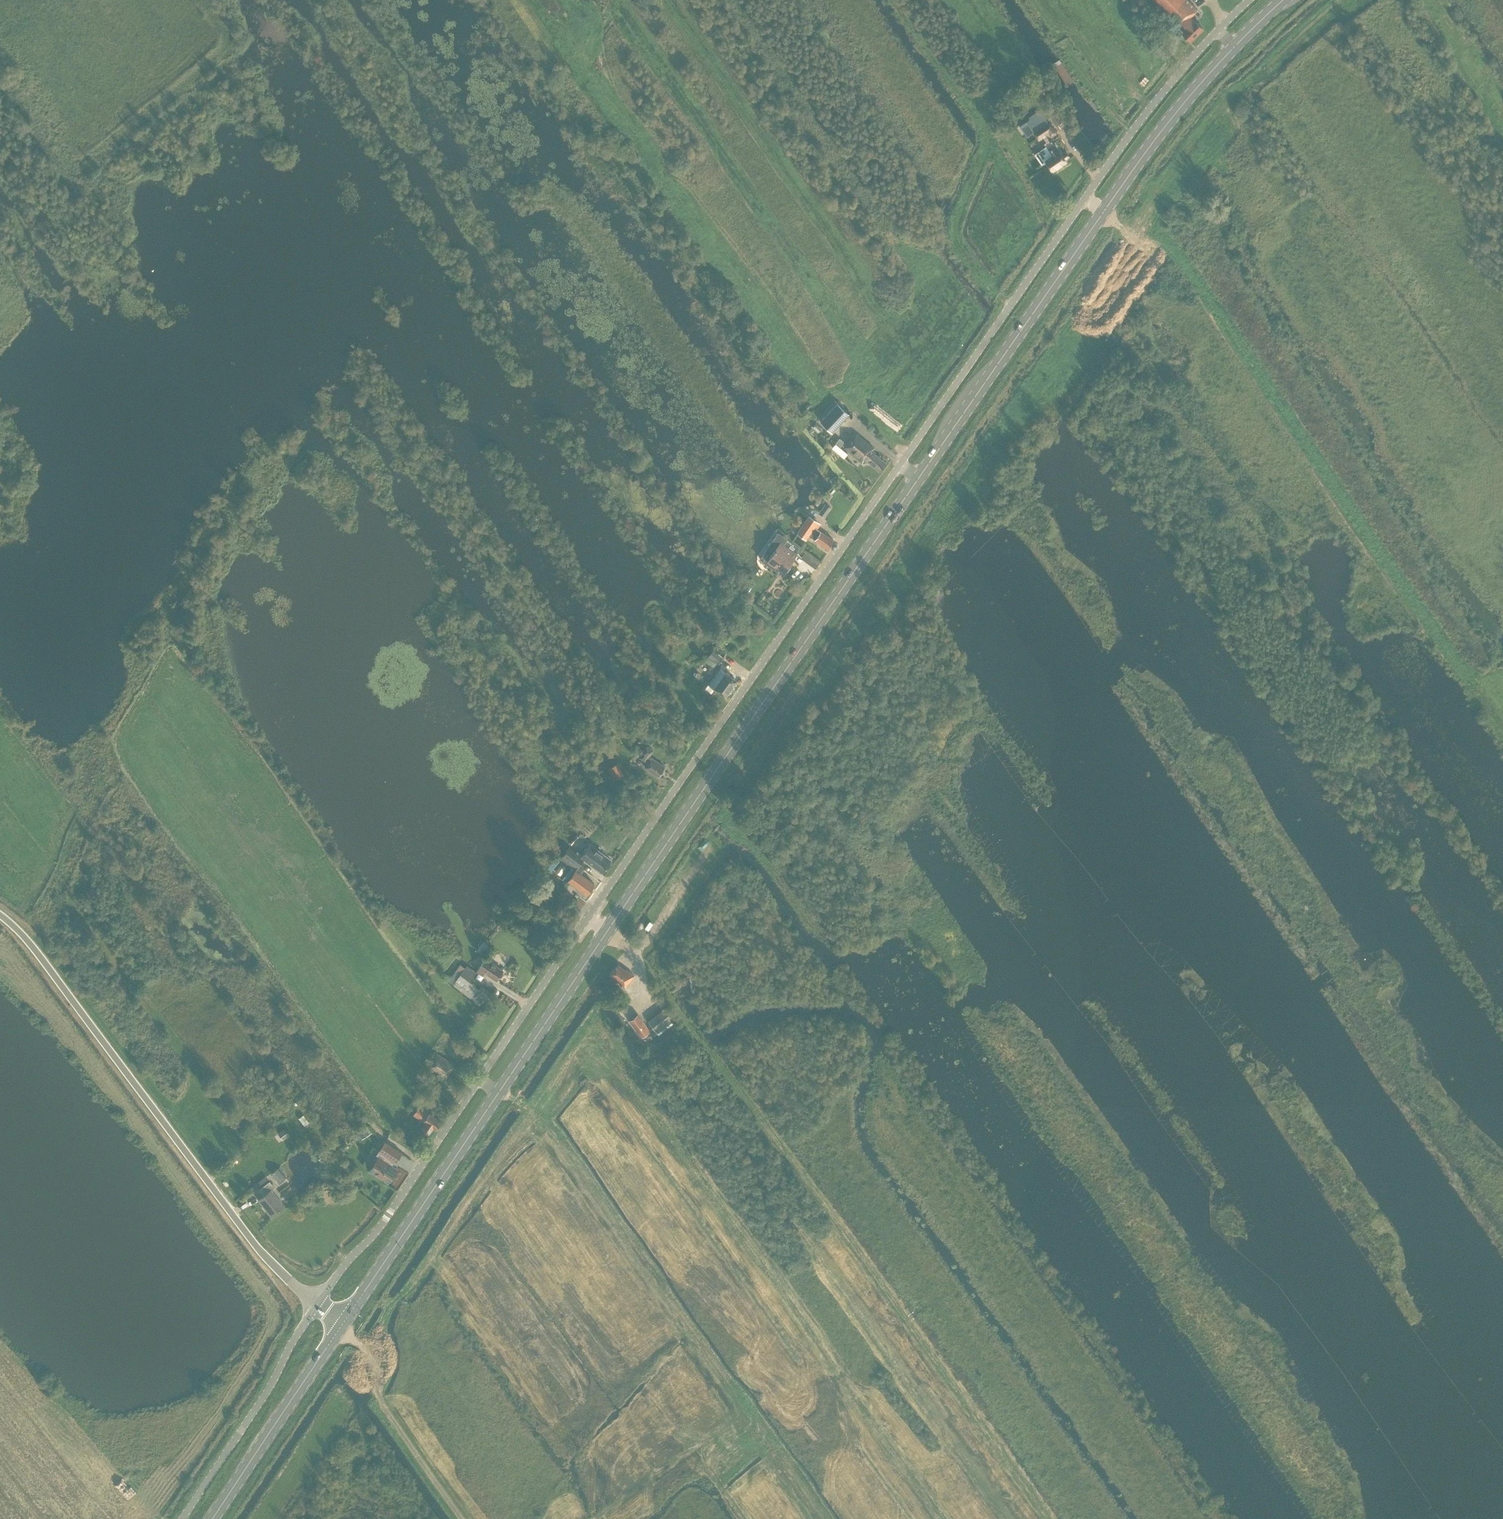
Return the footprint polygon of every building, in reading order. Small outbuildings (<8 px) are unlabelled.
[(1180,26),(1179,26),(1184,31),(1183,32),(1191,39),(1203,27),(1195,19),(1195,20),(1191,15),(1198,9),(1190,0),(1154,0),(1180,26)] [(1025,122),(1038,140),(1044,137),(1046,135),(1049,133),(1050,135),(1055,131),(1048,121),(1047,122),(1040,112),(1025,122)] [(1052,140),(1050,141),(1046,135),(1044,137),(1047,141),(1045,143),(1046,145),(1034,153),(1041,163),(1046,160),(1053,170),(1066,160),(1052,140)] [(832,433),(841,423),(849,414),(836,403),(818,422),(822,426),(832,433)] [(867,461),(879,471),(886,463),(875,453),(876,451),(872,448),(873,447),(857,432),(844,447),(861,462),(863,460),(866,462),(867,461)] [(843,458),(848,452),(835,440),(830,446),(843,458)] [(818,513),(825,518),(831,508),(825,504),(818,513)] [(807,514),(799,526),(795,532),(805,539),(808,534),(815,539),(828,548),(834,539),(821,531),(812,525),(816,520),(807,514)] [(796,554),(793,552),(797,546),(787,539),(777,532),(758,559),(776,571),(779,567),(784,571),(796,554)] [(723,658),(713,650),(708,656),(718,664),(723,658)] [(709,683),(725,695),(737,680),(720,668),(709,683)] [(659,775),(665,766),(651,757),(650,758),(649,757),(654,750),(648,746),(640,757),(648,762),(645,766),(659,775)] [(609,768),(615,779),(623,774),(617,763),(609,768)] [(598,775),(602,782),(609,778),(606,771),(598,775)] [(570,848),(566,854),(581,865),(585,859),(602,872),(611,859),(591,844),(582,856),(570,848)] [(566,854),(565,855),(561,860),(575,870),(568,880),(587,893),(594,883),(581,873),(584,869),(579,866),(581,865),(566,854)] [(561,864),(556,870),(561,874),(566,868),(561,864)] [(675,913),(679,901),(672,899),(669,910),(675,913)] [(476,950),(483,955),(489,946),(483,941),(476,950)] [(486,958),(478,970),(477,970),(483,975),(486,971),(497,980),(504,970),(492,962),(491,962),(486,958)] [(625,969),(618,964),(610,974),(625,986),(634,975),(626,968),(625,969)] [(484,992),(469,980),(475,972),(467,965),(453,983),(477,1002),(480,1005),(489,994),(485,991),(484,992)] [(683,977),(685,995),(694,994),(692,976),(683,977)] [(647,1020),(656,1033),(674,1020),(664,1007),(647,1020)] [(650,1030),(638,1014),(629,1020),(641,1036),(650,1030)] [(455,1064),(437,1052),(428,1066),(446,1078),(455,1064)] [(442,1120),(429,1112),(428,1112),(419,1106),(414,1114),(426,1122),(422,1128),(429,1132),(433,1126),(436,1129),(442,1120)] [(302,1113),(297,1117),(303,1124),(307,1120),(302,1113)] [(404,1117),(401,1122),(405,1125),(409,1120),(404,1117)] [(372,1132),(369,1126),(358,1132),(362,1139),(372,1132)] [(289,1134),(285,1128),(278,1133),(283,1139),(289,1134)] [(387,1183),(396,1170),(397,1168),(391,1164),(393,1161),(395,1162),(402,1152),(384,1141),(378,1151),(375,1155),(377,1156),(368,1170),(387,1183)] [(225,1168),(233,1162),(228,1156),(220,1162),(225,1168)] [(285,1178),(277,1168),(271,1173),(279,1183),(285,1178)] [(263,1195),(258,1199),(271,1215),(284,1205),(271,1189),(274,1186),(270,1180),(258,1189),(263,1195)] [(245,1200),(253,1193),(247,1187),(239,1193),(245,1200)]
